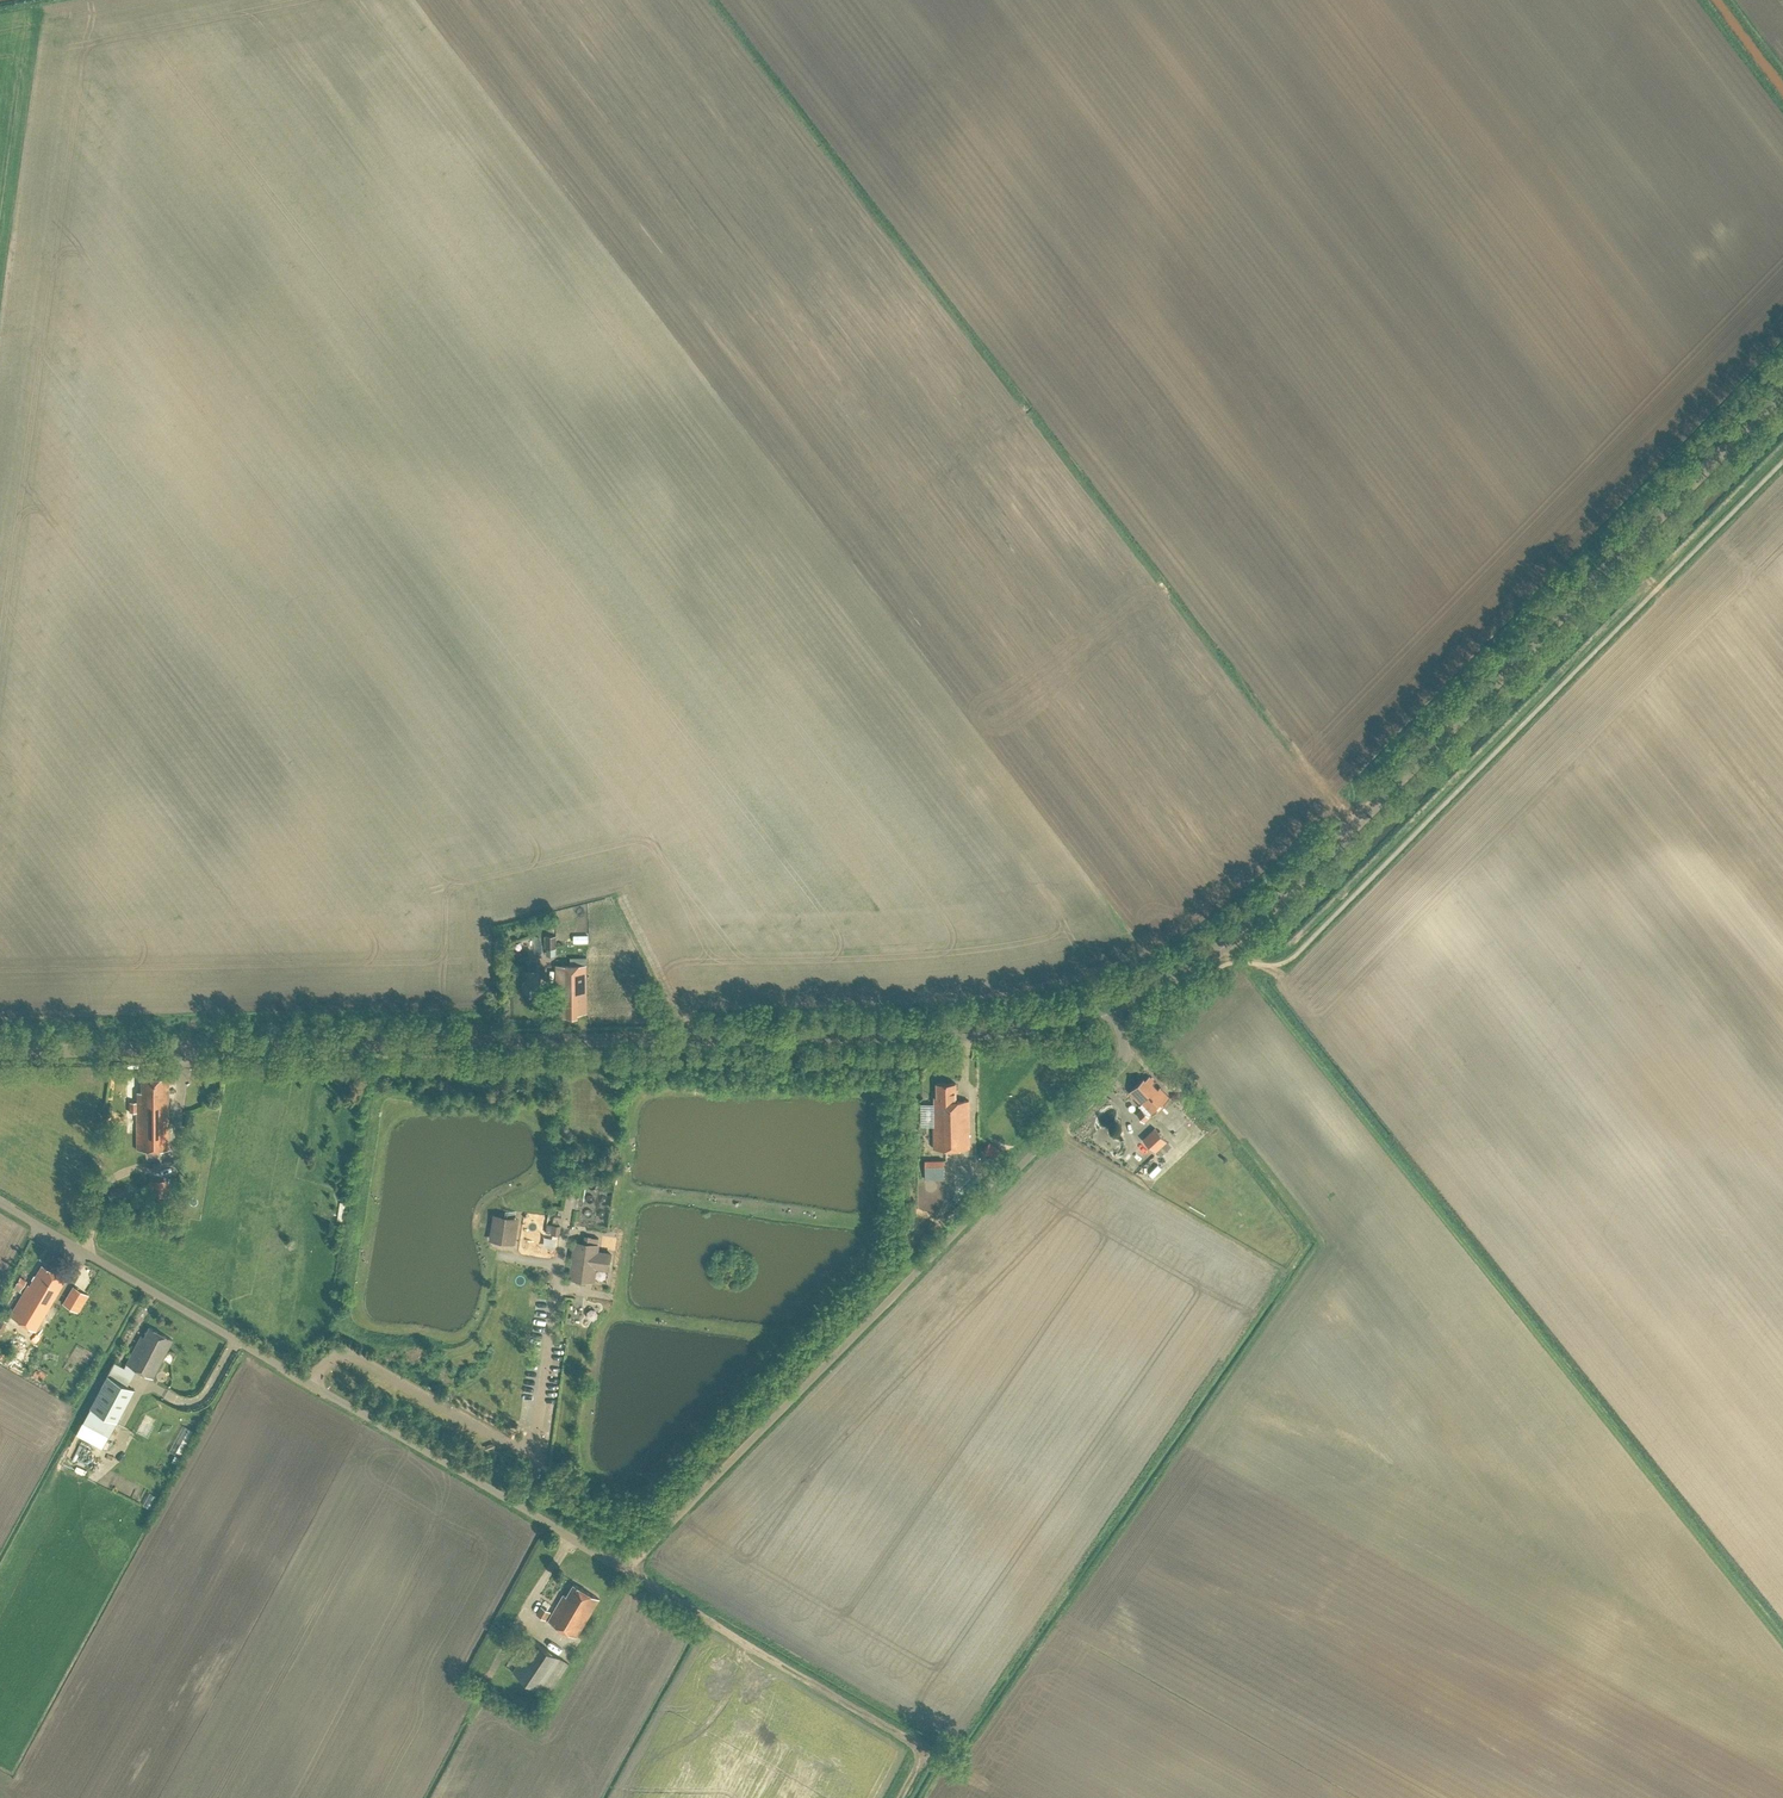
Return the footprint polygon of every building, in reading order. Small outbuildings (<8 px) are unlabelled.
[(546,934),(546,947),(557,947),(557,934),(546,934)] [(537,958),(527,959),(527,970),(523,970),(523,992),(540,992),(539,970),(537,970),(537,958)] [(587,964),(556,964),(557,1016),(577,1016),(577,1012),(587,1012),(587,964)] [(139,1088),(135,1088),(135,1098),(128,1099),(128,1109),(135,1109),(136,1148),(169,1147),(167,1074),(139,1075),(139,1088)] [(1151,1114),(1170,1096),(1160,1086),(1158,1088),(1153,1083),(1155,1081),(1149,1074),(1145,1078),(1144,1077),(1129,1091),(1139,1102),(1138,1103),(1142,1108),(1136,1113),(1144,1122),(1152,1115),(1151,1114)] [(956,1083),(937,1083),(937,1096),(935,1096),(935,1102),(932,1102),(933,1147),(970,1146),(969,1100),(957,1100),(956,1083)] [(1155,1151),(1167,1140),(1155,1127),(1143,1138),(1155,1151)] [(990,1142),(984,1150),(996,1158),(1002,1150),(990,1142)] [(945,1159),(926,1159),(926,1178),(945,1178),(945,1159)] [(149,1179),(150,1195),(166,1195),(166,1179),(149,1179)] [(515,1241),(519,1215),(493,1211),(489,1237),(515,1241)] [(551,1223),(550,1232),(559,1233),(560,1224),(551,1223)] [(585,1241),(575,1240),(569,1277),(578,1279),(577,1283),(585,1284),(586,1280),(590,1280),(593,1266),(608,1268),(611,1253),(596,1251),(598,1243),(589,1242),(590,1236),(585,1235),(585,1241)] [(29,1277),(30,1280),(28,1284),(26,1283),(7,1313),(33,1329),(64,1278),(40,1263),(34,1273),(31,1274),(29,1277)] [(26,1277),(20,1274),(16,1280),(22,1283),(26,1277)] [(72,1284),(62,1303),(78,1312),(89,1293),(72,1284)] [(139,1333),(124,1362),(151,1376),(171,1338),(147,1325),(142,1334),(139,1333)] [(0,1350),(0,1360),(3,1361),(10,1349),(3,1345),(0,1350)] [(132,1387),(106,1373),(88,1408),(89,1408),(73,1440),(81,1444),(83,1440),(89,1443),(104,1416),(115,1421),(132,1387)] [(170,1449),(181,1454),(192,1429),(181,1424),(170,1449)] [(563,1592),(547,1618),(575,1635),(598,1598),(573,1583),(566,1594),(563,1592)] [(536,1612),(545,1618),(550,1610),(540,1604),(536,1612)] [(568,1662),(559,1656),(532,1638),(511,1669),(546,1694),(568,1662)]
